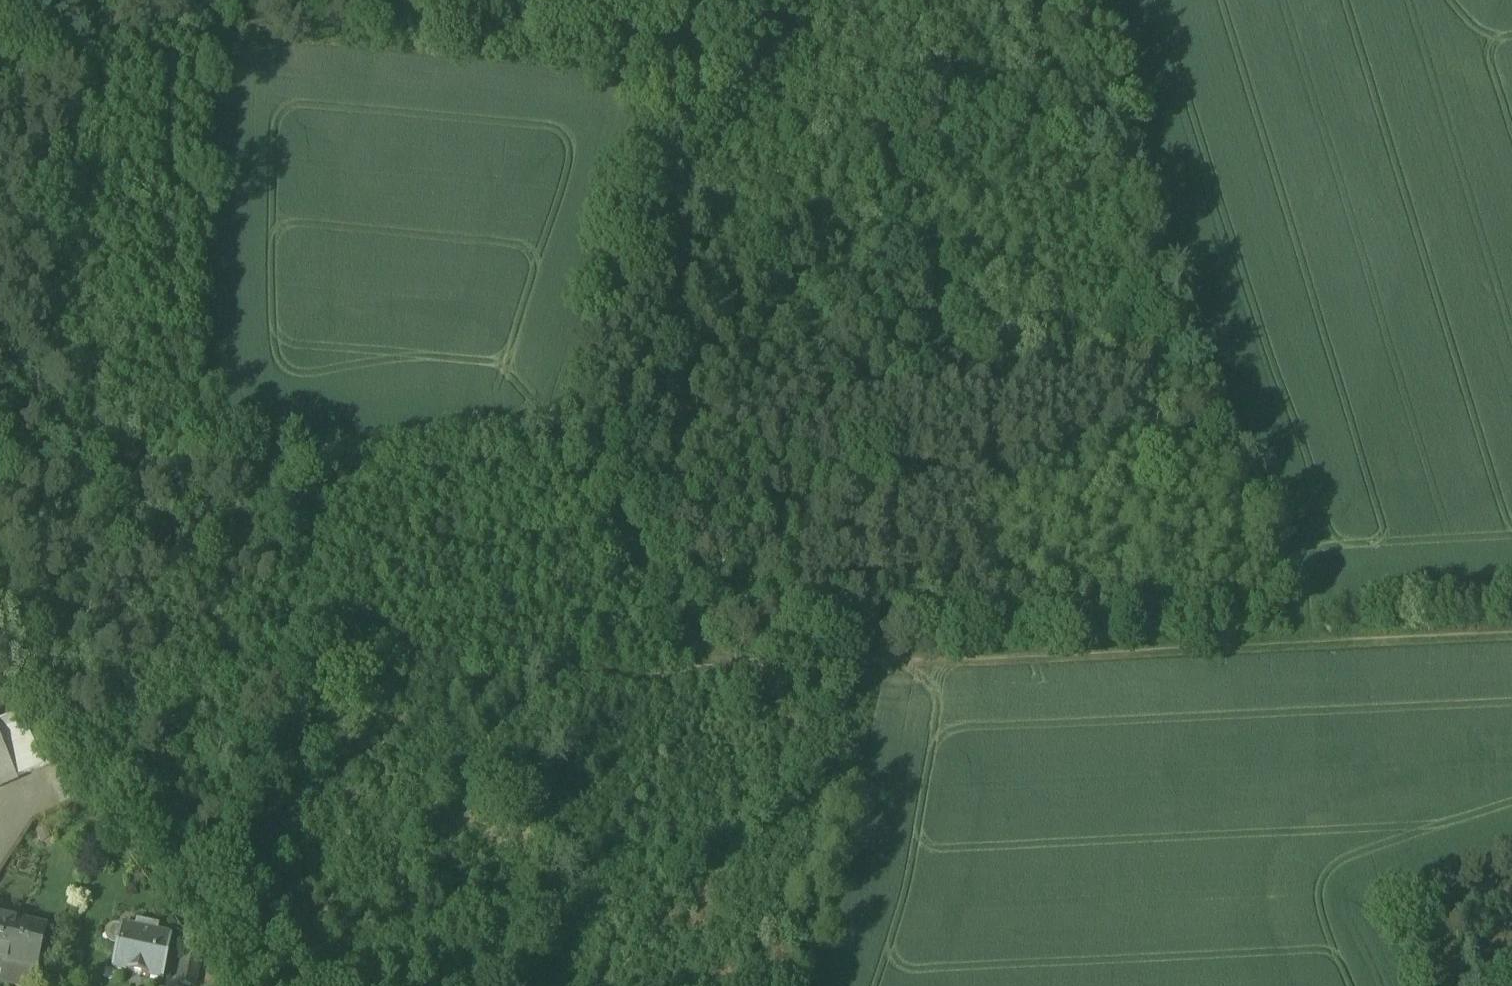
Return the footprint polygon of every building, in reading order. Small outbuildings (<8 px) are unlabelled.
[(0,723),(0,743),(16,779),(43,768),(19,714),(0,723)] [(16,780),(16,779),(0,743),(0,787),(16,780)] [(72,777),(50,786),(60,808),(81,798),(72,777)] [(8,922),(0,956),(0,964),(13,967),(8,985),(33,985),(46,931),(8,922)] [(171,940),(124,929),(113,974),(135,979),(136,975),(162,982),(171,940)] [(183,957),(177,985),(180,985),(194,985),(199,960),(183,957)]
